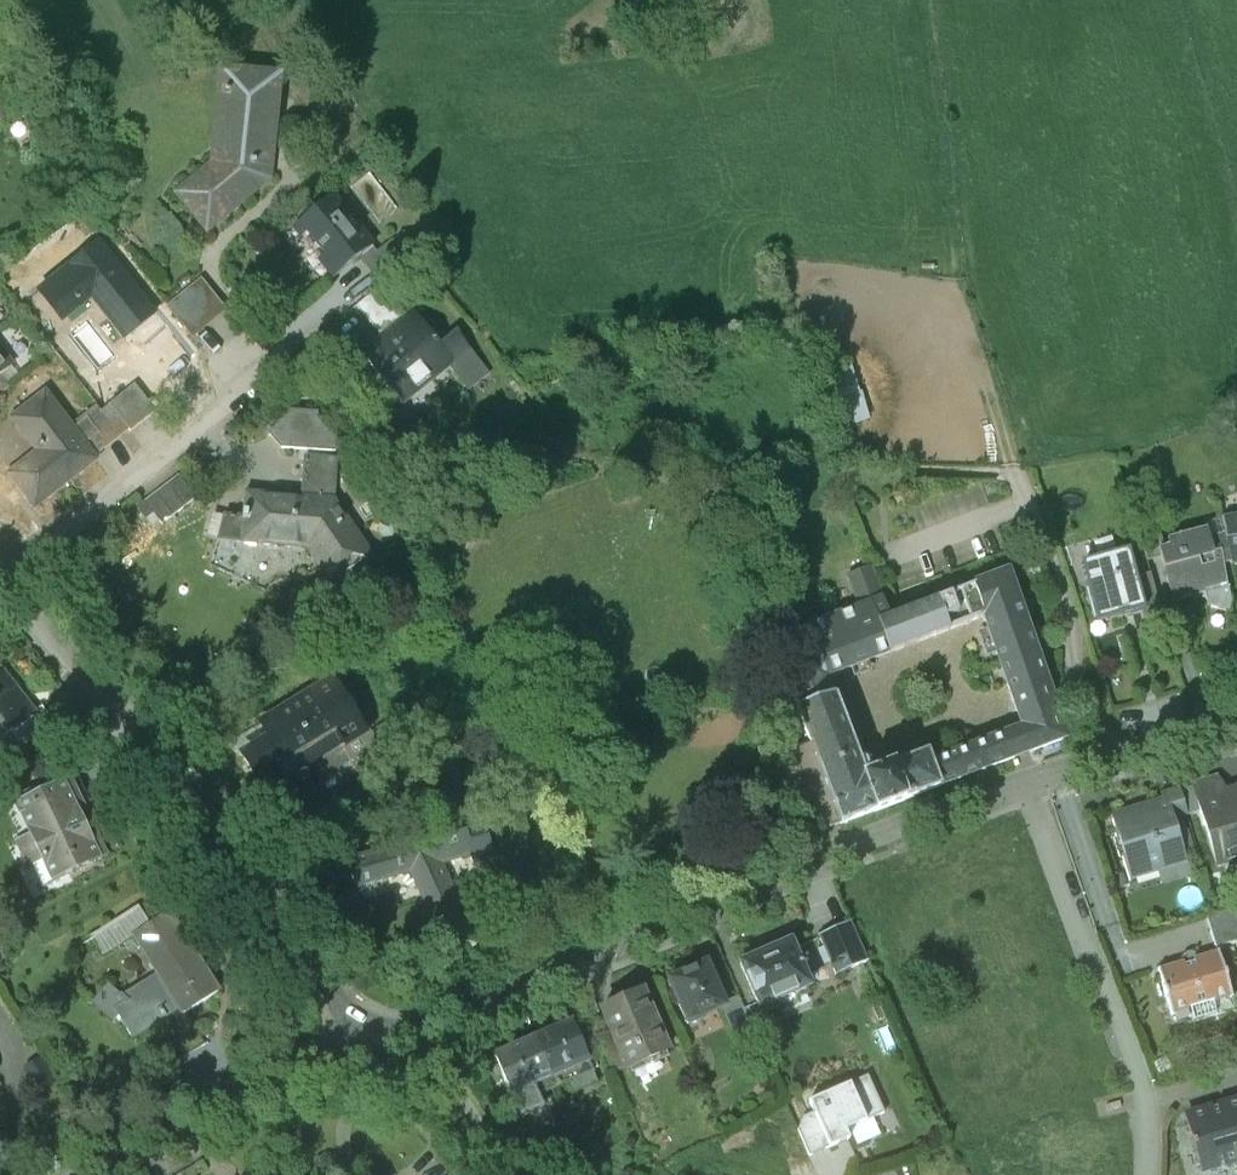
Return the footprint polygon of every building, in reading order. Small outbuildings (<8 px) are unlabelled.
[(218,164),(176,197),(206,233),(268,183),(278,80),(227,74),(218,164)] [(373,247),(334,198),(295,229),(335,278),(359,259),(373,247)] [(378,253),(373,247),(359,259),(381,287),(389,281),(412,263),(394,241),(378,253)] [(70,271),(43,292),(62,315),(89,294),(124,339),(152,317),(96,247),(68,269),(70,271)] [(381,287),(358,306),(384,339),(404,322),(382,294),(392,287),(389,281),(381,287)] [(199,283),(168,308),(189,333),(219,308),(199,283)] [(414,314),(404,322),(384,339),(375,346),(379,351),(368,360),(397,396),(409,387),(414,392),(445,368),(452,362),(441,347),(414,314)] [(453,337),(441,347),(452,362),(445,368),(460,387),(482,370),(453,337)] [(11,368),(0,354),(0,377),(11,368)] [(850,371),(816,380),(830,434),(864,425),(850,371)] [(0,378),(0,397),(9,390),(0,378)] [(86,419),(72,429),(93,457),(127,430),(130,433),(155,412),(134,385),(100,412),(97,408),(84,417),(86,419)] [(41,457),(13,479),(34,507),(52,493),(81,470),(95,460),(93,457),(72,429),(44,395),(12,420),(41,457)] [(283,449),(336,452),(337,433),(331,432),(317,417),(317,414),(289,413),(289,417),(269,435),(283,449)] [(337,461),(306,459),(302,501),(334,503),(337,461)] [(195,499),(178,476),(144,502),(161,525),(195,499)] [(302,501),(247,497),(245,512),(242,512),(241,519),(240,543),(306,547),(335,588),(374,561),(334,503),(302,501)] [(218,541),(240,543),(241,519),(224,518),(218,541)] [(1226,536),(1230,564),(1236,563),(1236,521),(1223,523),(1226,536)] [(1157,523),(1139,527),(1147,561),(1161,558),(1159,551),(1164,550),(1157,523)] [(1170,549),(1164,550),(1159,551),(1161,558),(1172,602),(1203,594),(1202,591),(1228,584),(1223,565),(1221,555),(1212,557),(1208,540),(1206,532),(1168,542),(1170,549)] [(1226,536),(1208,540),(1212,557),(1221,555),(1223,565),(1230,564),(1226,536)] [(1096,624),(1144,610),(1128,550),(1083,562),(1088,582),(1084,583),(1096,624)] [(1004,575),(886,620),(866,569),(848,576),(860,608),(768,644),(795,712),(809,746),(841,824),(841,826),(939,789),(1066,741),(1004,575)] [(0,676),(0,752),(9,745),(17,755),(65,727),(46,702),(31,714),(11,690),(14,688),(3,674),(0,676)] [(332,682),(263,725),(271,739),(244,756),(267,792),(363,732),(332,682)] [(841,824),(809,746),(790,753),(821,831),(841,824)] [(14,804),(29,835),(14,841),(27,868),(33,865),(42,886),(108,856),(86,810),(92,806),(76,774),(14,804)] [(1194,782),(1217,864),(1236,859),(1236,789),(1223,792),(1218,776),(1194,782)] [(1161,794),(1163,801),(1170,822),(1185,817),(1176,789),(1161,794)] [(1163,801),(1111,817),(1131,882),(1183,866),(1170,822),(1163,801)] [(492,864),(483,824),(428,840),(440,866),(471,857),(474,869),(492,864)] [(428,840),(348,862),(359,901),(377,896),(374,884),(410,874),(433,923),(460,909),(440,866),(428,840)] [(1223,913),(1232,944),(1236,942),(1236,908),(1223,913)] [(138,910),(92,939),(102,955),(134,935),(148,925),(138,910)] [(148,925),(134,935),(163,981),(131,1003),(109,985),(93,1003),(115,1021),(119,1016),(131,1035),(179,1004),(183,1012),(218,990),(168,913),(148,925)] [(850,924),(818,936),(836,975),(867,962),(850,924)] [(792,948),(741,971),(761,1016),(812,993),(792,948)] [(1216,959),(1161,974),(1173,1016),(1228,1000),(1216,959)] [(719,960),(706,966),(724,1005),(737,999),(719,960)] [(706,966),(668,983),(687,1026),(726,1009),(724,1005),(706,966)] [(640,994),(600,1011),(625,1072),(666,1055),(640,994)] [(570,1027),(532,1045),(551,1085),(589,1067),(570,1027)] [(532,1045),(492,1063),(511,1103),(551,1085),(532,1045)] [(867,1078),(808,1103),(813,1114),(829,1149),(849,1140),(844,1131),(883,1114),(867,1078)] [(1186,1114),(1203,1174),(1236,1164),(1236,1100),(1186,1114)] [(808,1158),(829,1149),(813,1114),(802,1119),(797,1132),(808,1158)]
